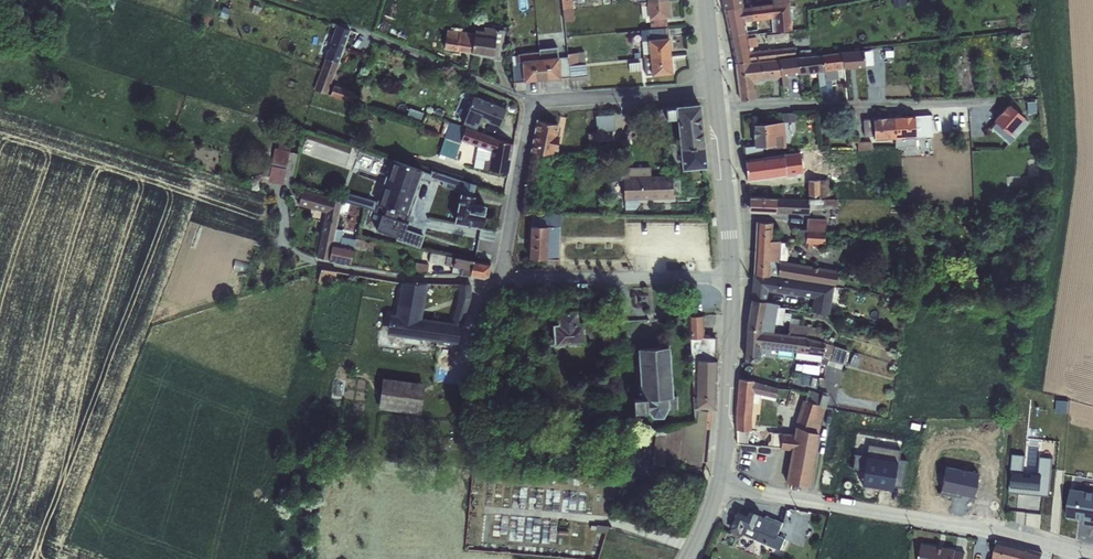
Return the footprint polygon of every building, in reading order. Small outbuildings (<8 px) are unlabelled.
[(95,4),(112,9),(115,1),(111,0),(97,0),(95,4)] [(573,9),(572,0),(561,0),(562,10),(573,9)] [(640,2),(642,18),(645,18),(646,22),(649,22),(650,29),(667,27),(666,18),(670,17),(668,0),(661,0),(647,1),(640,2)] [(723,9),(743,5),(742,0),(721,0),(723,9)] [(743,5),(745,22),(746,29),(752,28),(753,26),(764,25),(763,20),(770,19),(771,26),(774,26),(775,39),(792,38),(788,0),(742,0),(743,5)] [(260,6),(253,3),(250,11),(257,13),(260,6)] [(743,5),(723,9),(729,37),(747,34),(746,29),(745,22),(743,5)] [(573,9),(562,10),(563,22),(574,21),(573,9)] [(325,58),(338,62),(350,30),(335,25),(323,58),(325,58)] [(474,33),(471,53),(493,57),(493,56),(501,57),(504,40),(503,40),(504,31),(497,30),(497,29),(484,27),(483,31),(475,30),(474,33)] [(650,29),(640,30),(642,58),(649,58),(671,56),(669,37),(668,37),(667,27),(650,29)] [(471,53),(474,33),(447,30),(443,49),(471,53)] [(747,34),(729,37),(734,63),(751,62),(747,38),(747,34)] [(747,38),(751,62),(778,59),(795,57),(795,56),(798,56),(798,47),(794,47),(753,51),(752,47),(754,46),(753,37),(747,38)] [(556,48),(539,49),(539,51),(540,58),(542,80),(560,78),(560,79),(569,78),(568,65),(567,54),(557,55),(556,48)] [(800,57),(797,57),(799,74),(817,72),(818,78),(817,78),(820,99),(826,98),(824,71),(821,55),(811,56),(810,49),(799,50),(800,57)] [(862,50),(841,53),(843,69),(864,66),(871,65),(869,49),(862,50)] [(517,55),(511,56),(513,84),(523,83),(523,82),(542,80),(540,58),(539,51),(517,54),(517,55)] [(567,54),(568,65),(585,64),(584,52),(567,54)] [(841,53),(821,55),(824,71),(826,98),(833,98),(831,80),(838,79),(837,69),(843,69),(841,53)] [(649,58),(642,58),(643,62),(644,62),(645,74),(651,74),(651,76),(673,73),(671,56),(649,58)] [(795,57),(778,59),(781,76),(782,87),(788,86),(786,76),(799,74),(797,57),(795,57)] [(338,62),(325,58),(313,89),(327,94),(338,62)] [(751,62),(734,63),(739,101),(755,99),(753,83),(756,82),(756,79),(781,76),(778,59),(751,62)] [(568,65),(569,78),(570,80),(586,79),(585,64),(568,65)] [(1029,64),(1023,65),(1025,77),(1031,76),(1029,64)] [(364,83),(358,99),(368,103),(374,87),(364,83)] [(333,85),(329,96),(350,102),(354,92),(333,85)] [(473,96),(466,113),(481,119),(482,116),(490,119),(489,122),(498,126),(505,109),(473,96)] [(1035,99),(1025,100),(1027,112),(1036,111),(1035,99)] [(675,107),(676,119),(679,148),(704,148),(700,103),(675,106),(675,107)] [(995,121),(989,128),(1008,145),(1015,137),(1016,138),(1029,124),(1024,119),(1024,118),(1008,103),(993,119),(995,121)] [(423,111),(409,106),(406,114),(420,119),(423,111)] [(659,120),(662,119),(676,119),(675,107),(658,109),(659,120)] [(659,120),(658,109),(654,110),(656,132),(663,131),(662,119),(659,120)] [(781,122),(783,122),(795,122),(795,112),(781,113),(781,122)] [(364,113),(361,122),(370,125),(373,117),(364,113)] [(914,115),(915,134),(932,133),(930,113),(914,115)] [(605,131),(611,131),(615,130),(614,114),(604,118),(605,131)] [(914,115),(893,116),(894,139),(894,147),(915,146),(914,137),(915,137),(915,134),(914,115)] [(873,119),(862,120),(863,136),(874,136),(874,140),(894,139),(893,116),(873,118),(873,119)] [(596,133),(597,142),(612,141),(611,131),(605,131),(604,118),(595,118),(596,133)] [(536,120),(530,153),(553,154),(554,151),(556,151),(559,135),(556,135),(558,124),(536,120)] [(445,121),(439,136),(444,138),(440,154),(455,159),(460,144),(461,141),(477,146),(473,167),(482,169),(508,173),(513,144),(465,127),(445,121)] [(754,144),(742,145),(743,157),(762,154),(776,155),(775,148),(785,147),(783,122),(781,122),(753,125),(754,144)] [(597,142),(596,133),(588,134),(589,153),(598,152),(597,142)] [(857,150),(870,150),(871,150),(871,141),(857,142),(857,150)] [(274,148),(268,182),(291,186),(293,172),(285,171),(291,145),(278,143),(277,148),(274,148)] [(704,148),(679,148),(682,169),(706,167),(704,148)] [(784,154),(786,176),(826,170),(825,163),(823,151),(807,154),(806,151),(784,154)] [(786,176),(784,154),(744,159),(747,181),(786,176)] [(376,203),(405,214),(406,214),(419,177),(422,170),(391,159),(376,202),(376,203)] [(623,179),(623,177),(651,176),(651,167),(620,168),(620,179),(623,179)] [(422,170),(419,177),(432,181),(433,181),(434,180),(435,179),(447,183),(445,189),(460,194),(460,193),(473,195),(475,184),(430,169),(429,173),(422,170)] [(623,177),(623,179),(624,200),(638,199),(673,198),(673,196),(672,177),(671,175),(623,177)] [(672,177),(673,196),(680,196),(679,177),(672,177)] [(808,199),(832,199),(832,184),(829,184),(828,180),(806,181),(806,183),(804,183),(804,198),(808,199)] [(948,184),(931,185),(932,193),(949,192),(948,184)] [(291,187),(289,195),(299,197),(297,205),(311,208),(311,209),(325,212),(326,205),(328,197),(291,187)] [(343,192),(341,201),(381,214),(403,221),(405,214),(376,203),(376,202),(343,192)] [(460,193),(460,194),(454,222),(481,227),(485,205),(473,202),(474,195),(473,195),(460,193)] [(328,197),(326,205),(325,212),(316,257),(328,260),(333,243),(336,229),(341,201),(328,197)] [(775,213),(775,198),(749,197),(748,212),(775,213)] [(775,198),(775,213),(809,215),(809,210),(823,209),(837,208),(837,199),(832,199),(808,199),(775,198)] [(638,199),(624,200),(625,210),(635,210),(638,206),(638,199)] [(403,221),(381,214),(376,228),(396,236),(395,240),(419,248),(424,235),(405,229),(407,222),(403,221)] [(548,226),(546,259),(558,259),(560,215),(543,214),(543,217),(532,217),(531,226),(548,226)] [(806,230),(825,231),(826,219),(807,218),(806,230)] [(756,221),(753,274),(769,275),(832,286),(834,286),(835,284),(843,285),(845,276),(837,275),(837,271),(786,262),(787,254),(785,242),(780,242),(780,241),(771,241),(772,222),(756,221)] [(548,226),(531,226),(530,226),(529,259),(546,259),(548,226)] [(328,260),(328,261),(349,266),(353,247),(365,250),(367,240),(354,239),(341,236),(342,230),(336,229),(333,243),(328,260)] [(480,229),(479,250),(492,251),(493,230),(480,229)] [(825,231),(806,230),(792,229),(798,242),(805,243),(805,248),(809,248),(809,244),(824,245),(824,240),(838,240),(838,232),(825,231)] [(453,266),(454,257),(429,252),(427,262),(453,266)] [(453,266),(451,273),(460,274),(483,278),(488,276),(490,264),(454,257),(453,266)] [(970,259),(970,268),(979,269),(979,260),(970,259)] [(413,262),(411,270),(427,272),(428,264),(413,262)] [(321,269),(318,282),(333,285),(336,271),(321,269)] [(753,274),(750,299),(765,301),(767,292),(813,299),(811,311),(813,312),(811,318),(827,321),(828,315),(832,286),(769,275),(753,274)] [(401,283),(394,330),(457,344),(461,324),(462,325),(470,299),(470,284),(457,283),(458,299),(453,316),(450,316),(449,321),(423,318),(426,299),(427,284),(401,283)] [(750,299),(746,328),(773,332),(804,336),(809,338),(825,342),(832,343),(834,338),(830,337),(829,339),(823,337),(824,330),(798,324),(799,319),(790,318),(790,314),(784,313),(784,308),(776,307),(777,303),(765,301),(750,299)] [(558,323),(552,323),(554,345),(584,342),(582,321),(577,321),(576,309),(556,311),(558,323)] [(683,424),(680,459),(706,462),(711,410),(716,410),(716,336),(704,337),(703,316),(688,317),(693,409),(697,410),(696,422),(683,424)] [(607,321),(600,321),(602,343),(607,343),(613,343),(611,320),(607,321)] [(746,328),(744,361),(759,364),(760,353),(773,355),(773,349),(795,352),(795,358),(820,361),(820,363),(827,365),(828,360),(829,361),(843,364),(847,350),(834,346),(824,343),(825,342),(809,338),(804,336),(773,332),(746,328)] [(640,397),(633,398),(633,411),(647,410),(652,417),(663,417),(666,410),(677,409),(677,397),(672,397),(669,346),(637,348),(640,397)] [(382,377),(378,407),(420,413),(424,383),(382,377)] [(738,378),(735,429),(736,429),(737,444),(739,445),(790,450),(785,483),(809,487),(818,433),(828,396),(807,390),(804,400),(802,399),(794,426),(794,427),(793,435),(782,433),(782,431),(751,428),(752,402),(758,403),(759,397),(774,401),(777,388),(754,381),(753,381),(738,378)] [(1068,412),(1069,399),(1056,398),(1055,412),(1068,412)] [(680,459),(683,424),(631,435),(632,439),(654,434),(655,436),(652,464),(667,466),(668,458),(680,459)] [(1013,451),(1009,490),(1049,493),(1052,455),(1041,454),(1039,472),(1023,470),(1025,452),(1013,451)] [(1071,487),(1068,512),(1092,514),(1092,489),(1071,487)] [(754,531),(761,516),(749,511),(747,515),(739,512),(731,530),(742,536),(743,535),(745,528),(754,531)] [(745,528),(743,535),(775,548),(772,555),(777,558),(785,539),(777,536),(783,523),(766,516),(765,518),(761,516),(754,531),(745,528)] [(596,525),(596,532),(605,533),(607,526),(596,525)] [(1042,553),(996,541),(991,558),(1040,558),(1042,553)] [(919,558),(963,558),(964,553),(955,552),(955,550),(921,545),(919,558)]
